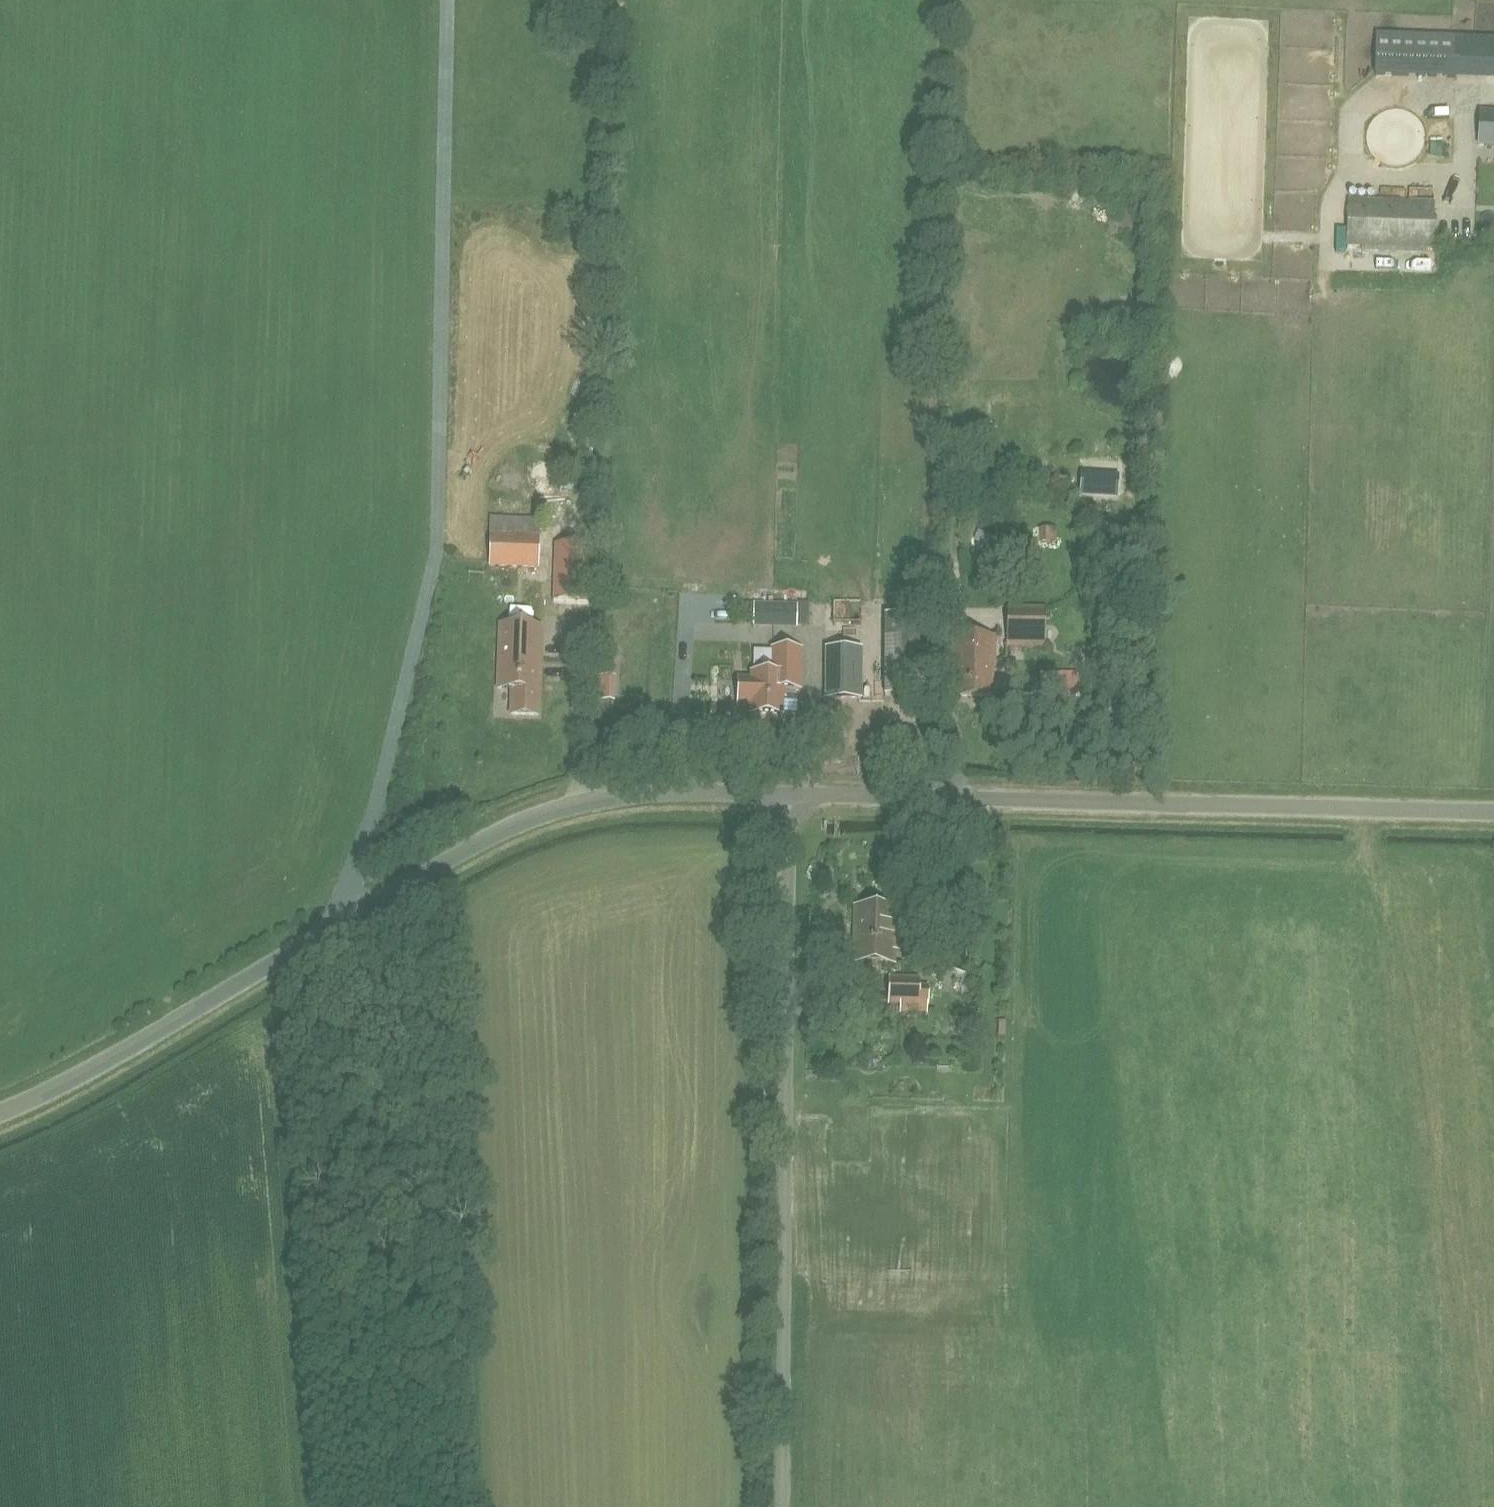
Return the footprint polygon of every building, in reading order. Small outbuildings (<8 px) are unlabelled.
[(1456,73),(1457,36),(1376,33),(1375,70),(1456,73)] [(1480,112),(1479,143),(1493,144),(1493,113),(1480,112)] [(1348,247),(1432,250),(1433,204),(1349,201),(1348,247)] [(1038,544),(1053,544),(1053,527),(1039,527),(1038,544)] [(539,536),(490,535),(489,567),(539,568),(539,536)] [(590,546),(556,545),(554,601),(589,602),(590,546)] [(774,604),(753,604),(753,628),(773,628),(774,604)] [(797,628),(797,625),(798,605),(774,604),(773,628),(797,628)] [(1042,619),(1006,619),(1006,646),(1042,646),(1042,619)] [(500,631),(500,645),(498,689),(512,690),(511,715),(537,716),(540,630),(524,630),(501,629),(500,629),(500,631)] [(991,698),(991,637),(954,637),(954,668),(956,668),(956,698),(991,698)] [(773,649),(772,674),(753,674),(752,715),(782,716),(782,690),(799,690),(801,650),(773,649)] [(744,650),(744,671),(767,671),(767,650),(744,650)] [(860,699),(859,650),(827,651),(828,700),(860,699)] [(1035,696),(1074,696),(1074,671),(1035,671),(1035,696)] [(936,848),(935,858),(949,859),(950,848),(936,848)] [(895,909),(857,908),(856,962),(894,963),(895,909)] [(888,1005),(900,1005),(900,1013),(928,1014),(928,984),(920,984),(920,978),(889,977),(888,1005)]
